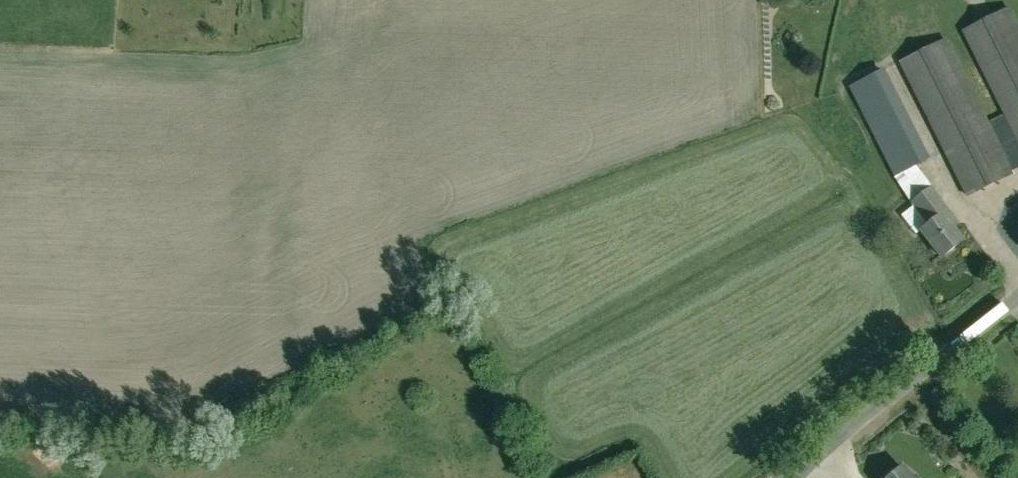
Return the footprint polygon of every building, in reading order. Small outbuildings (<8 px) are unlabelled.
[(983,111),(947,37),(899,62),(966,198),(1015,174),(1013,170),(1017,167),(1017,22),(1010,6),(962,31),(998,103),(983,111)] [(894,178),(928,161),(885,69),(849,87),(894,178)] [(931,188),(912,203),(928,224),(921,229),(942,256),(962,240),(952,227),(958,223),(931,188)] [(902,467),(889,477),(912,477),(902,467)]
